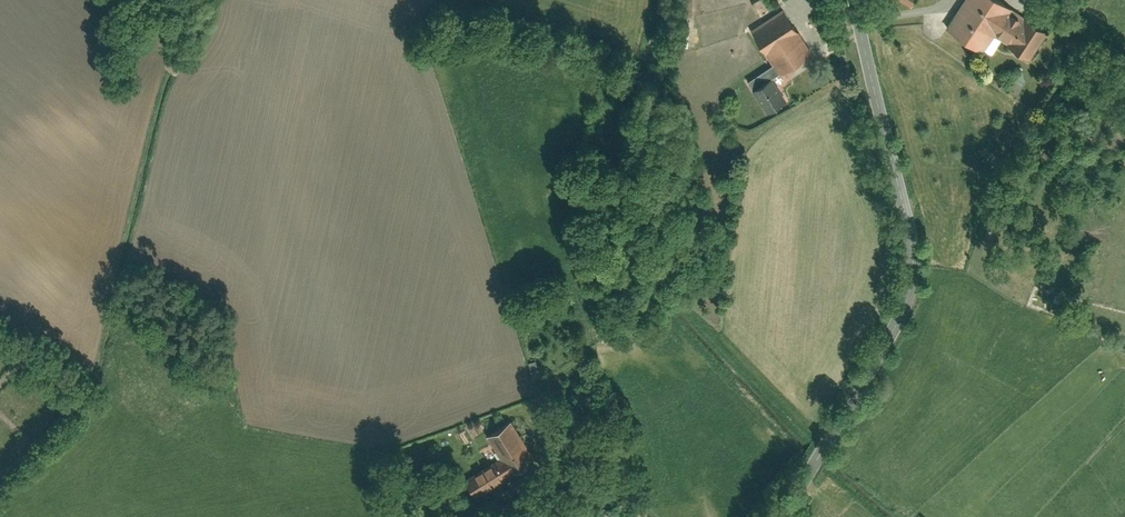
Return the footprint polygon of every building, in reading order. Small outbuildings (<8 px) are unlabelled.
[(1003,0),(966,0),(949,27),(985,48),(994,34),(1009,9),(1012,5),(1003,0)] [(751,30),(780,72),(812,50),(783,8),(751,30)] [(1031,57),(1047,32),(1009,9),(994,34),(1031,57)] [(781,72),(786,82),(794,78),(789,68),(781,72)] [(752,89),(768,112),(787,99),(771,76),(752,89)] [(535,458),(512,420),(488,435),(501,456),(465,478),(475,494),(535,458)]
